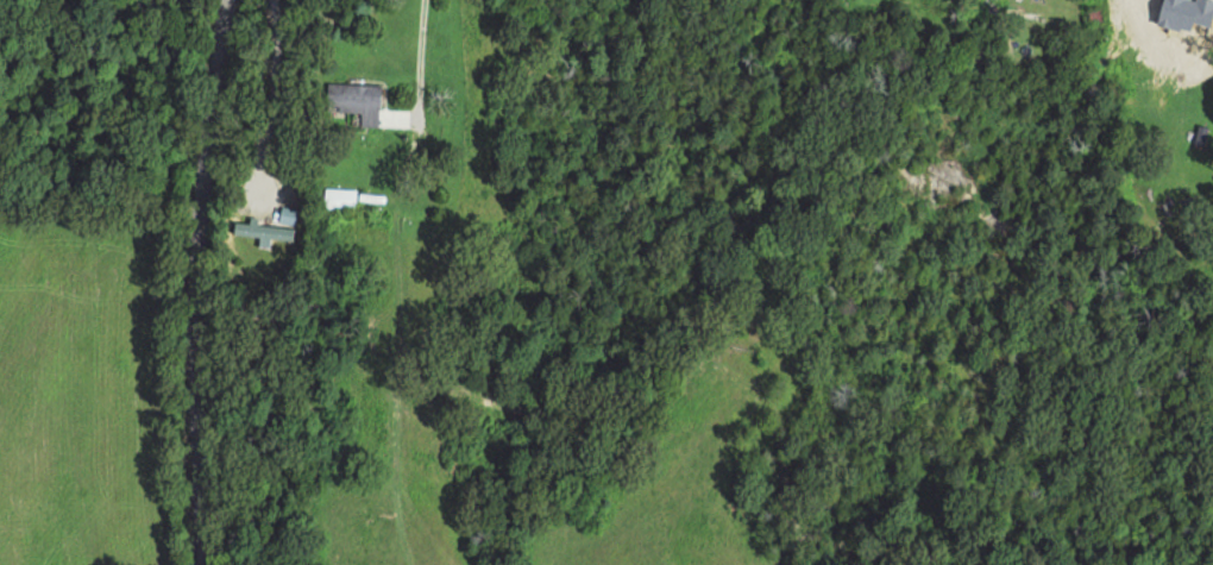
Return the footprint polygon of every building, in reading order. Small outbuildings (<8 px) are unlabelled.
[(377,127),(378,85),(326,83),(325,110),(360,111),(359,126),(377,127)] [(355,188),(323,188),(323,208),(355,208),(355,188)] [(233,219),(232,237),(292,240),(293,227),(257,225),(258,220),(233,219)]
